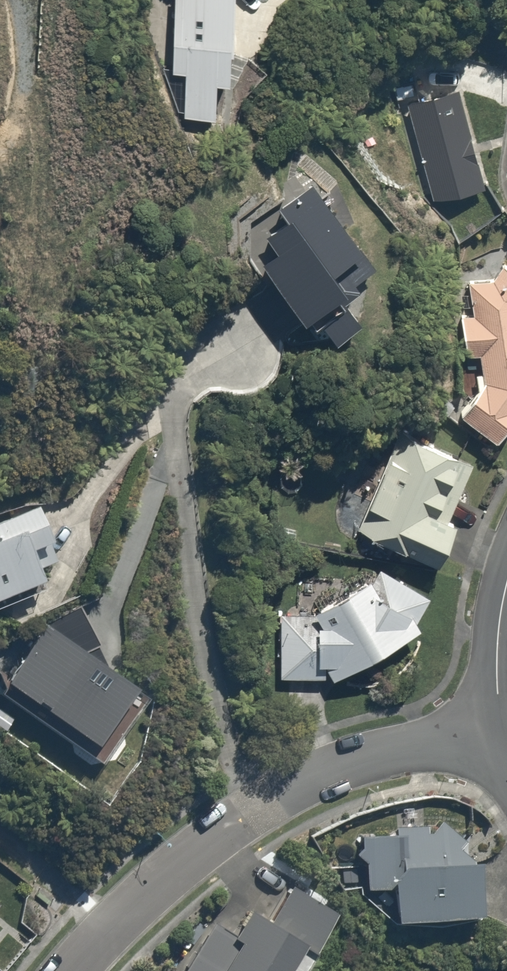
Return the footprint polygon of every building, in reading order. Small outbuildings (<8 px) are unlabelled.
[(173,70),(184,71),(183,118),(215,119),(217,81),(227,81),(230,0),(175,0),(173,70)] [(455,86),(408,100),(437,202),(485,188),(455,86)] [(320,190),(260,232),(277,256),(264,265),(322,349),(362,322),(345,299),(379,275),(320,190)] [(506,433),(506,255),(504,253),(490,278),(471,281),(476,314),(462,316),(467,355),(481,353),(483,370),(458,415),(503,439),(506,433)] [(471,461),(397,429),(356,525),(439,562),(456,523),(446,519),(471,461)] [(0,514),(0,619),(82,591),(70,556),(56,560),(36,502),(0,514)] [(430,593),(378,565),(310,612),(282,611),(279,677),(325,679),(425,625),(415,619),(430,593)] [(1,679),(0,681),(0,729),(5,733),(17,716),(92,767),(147,696),(102,660),(79,608),(42,626),(1,679)] [(383,884),(387,913),(412,912),(413,921),(451,919),(451,912),(475,911),(472,850),(455,850),(453,820),(355,825),(359,885),(383,884)] [(284,883),(263,917),(247,906),(232,928),(216,916),(206,931),(197,925),(186,940),(196,946),(179,970),(292,970),(329,910),(284,883)]
